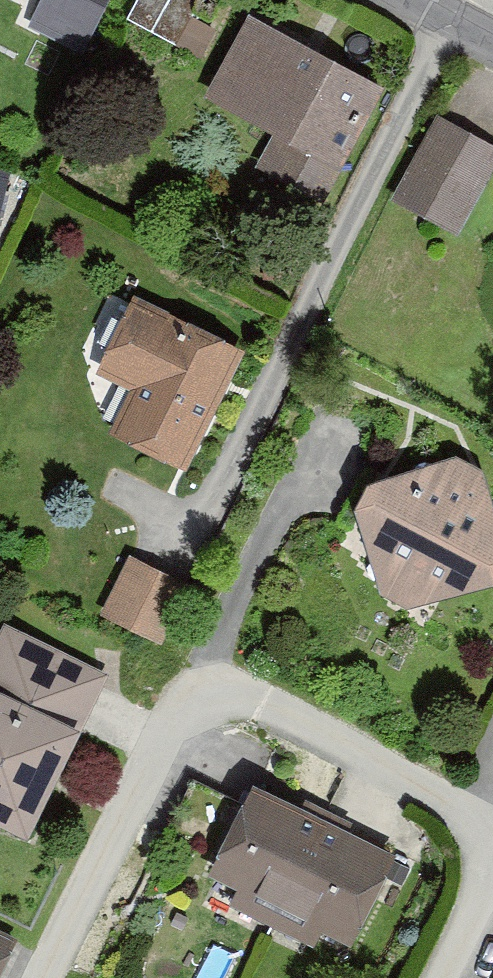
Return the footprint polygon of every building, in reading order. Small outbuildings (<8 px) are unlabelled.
[(28,20),(97,45),(114,0),(35,0),(28,20)] [(210,22),(190,16),(195,0),(134,0),(127,21),(202,46),(210,22)] [(384,84),(243,6),(195,94),(267,133),(250,163),(320,201),(384,84)] [(437,116),(390,199),(463,240),(492,188),(492,147),(437,116)] [(236,344),(135,300),(102,376),(132,389),(114,429),(185,460),(236,344)] [(350,496),(391,624),(492,592),(492,513),(475,457),(350,496)] [(125,553),(103,612),(148,628),(170,569),(125,553)] [(5,625),(0,636),(0,836),(21,846),(107,676),(5,625)] [(212,886),(355,953),(400,858),(256,791),(212,886)] [(17,936),(0,927),(0,969),(17,936)]
